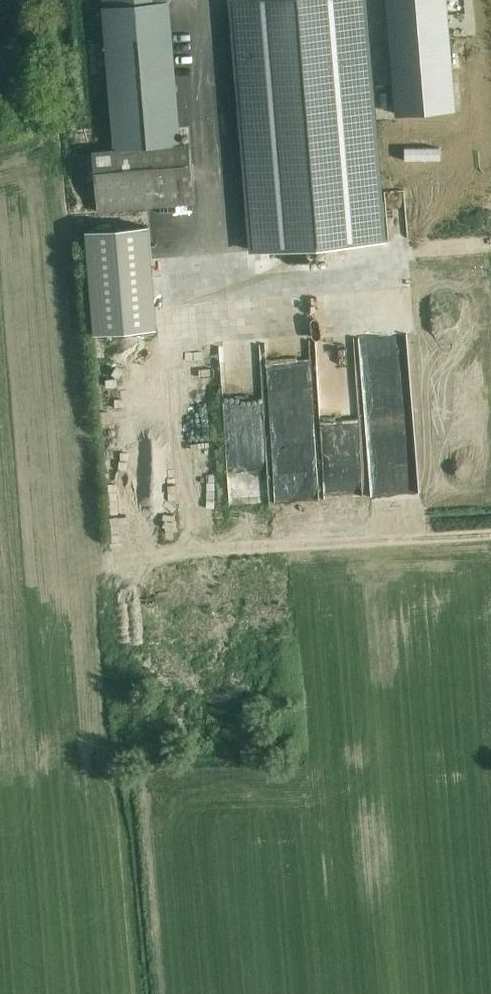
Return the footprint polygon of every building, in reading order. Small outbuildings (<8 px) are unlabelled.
[(167,0),(103,0),(114,148),(92,150),(97,210),(179,204),(180,208),(193,207),(188,143),(178,144),(167,0)] [(241,157),(249,250),(249,251),(352,243),(386,240),(366,0),(228,0),(241,157)] [(395,111),(454,106),(446,0),(385,0),(395,111)] [(439,145),(417,145),(417,157),(439,157),(439,145)] [(93,333),(156,328),(157,327),(148,225),(85,230),(93,332),(93,333)]
